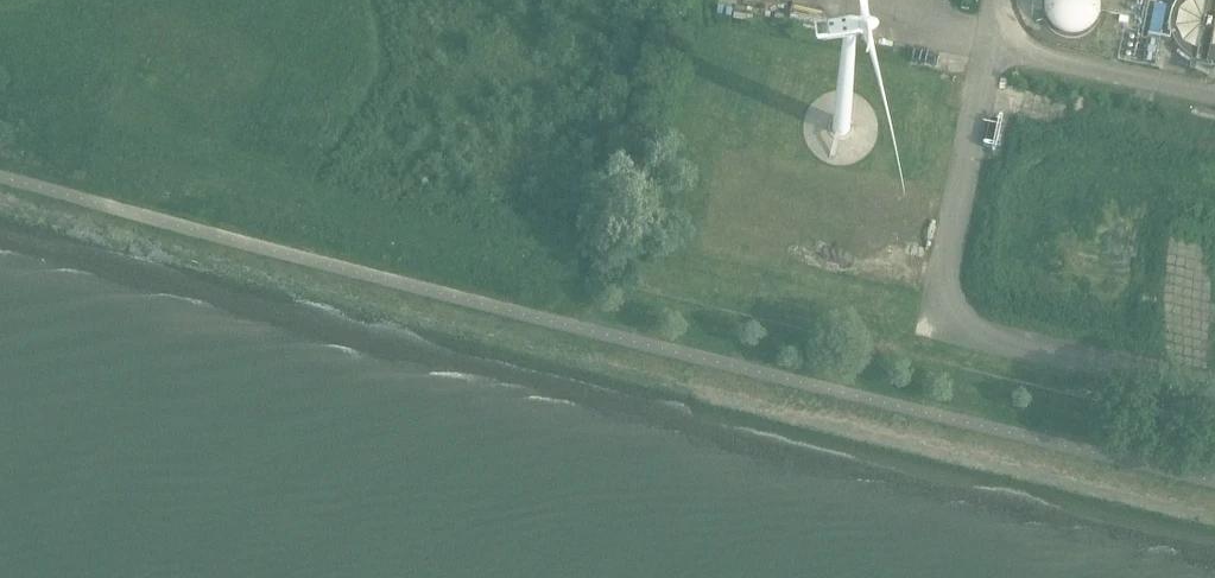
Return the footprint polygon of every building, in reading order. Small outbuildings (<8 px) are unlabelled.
[(1107,10),(1106,5),(1105,0),(1047,0),(1046,4),(1045,9),(1045,15),(1047,22),(1050,27),(1053,31),(1057,35),(1062,38),(1069,41),(1075,41),(1086,40),(1091,38),(1096,34),(1101,29),(1105,23),(1106,17),(1107,12),(1107,10)] [(1185,6),(1183,11),(1180,19),(1180,27),(1180,33),(1182,41),(1187,49),(1191,54),(1196,58),(1203,63),(1211,65),(1214,66),(1214,0),(1190,0),(1185,6)] [(833,125),(832,127),(832,129),(833,132),(834,134),(836,135),(838,136),(840,137),(843,136),(845,136),(847,134),(849,132),(849,130),(850,128),(850,127),(850,126),(849,126),(849,125),(849,124),(848,123),(848,122),(847,122),(847,121),(846,121),(845,120),(842,119),(840,119),(837,120),(835,121),(834,123),(833,125)]
